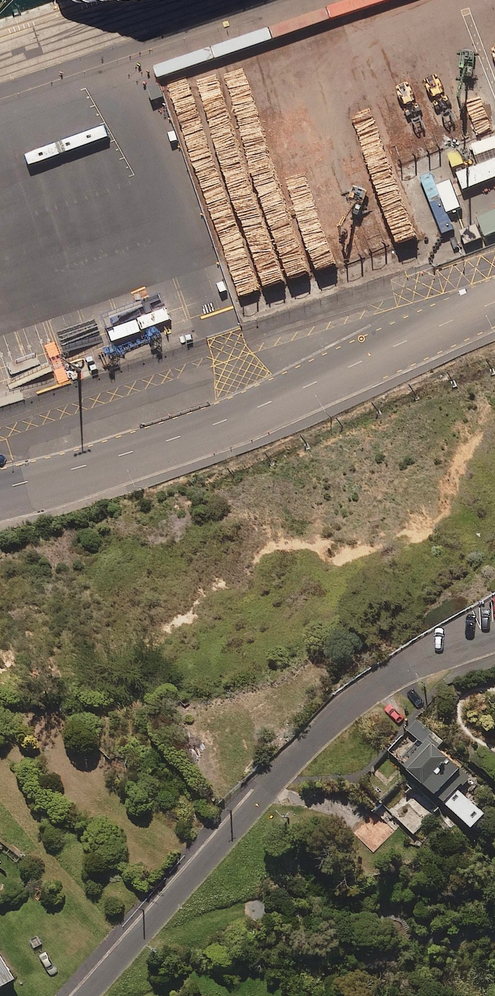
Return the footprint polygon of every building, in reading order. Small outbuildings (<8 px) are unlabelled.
[(459,173),(465,189),(494,178),(494,160),(459,173)] [(487,194),(492,208),(477,214),(486,236),(494,232),(494,191),(487,194)] [(476,221),(459,228),(466,244),(482,238),(476,221)] [(460,780),(462,782),(468,774),(468,770),(427,734),(404,760),(445,795),(460,780)] [(434,795),(405,766),(360,812),(382,833),(399,814),(407,822),(434,795)] [(484,807),(458,786),(446,800),(472,821),(484,807)] [(382,835),(354,813),(342,828),(369,850),(382,835)] [(0,952),(0,984),(14,975),(0,952)]
